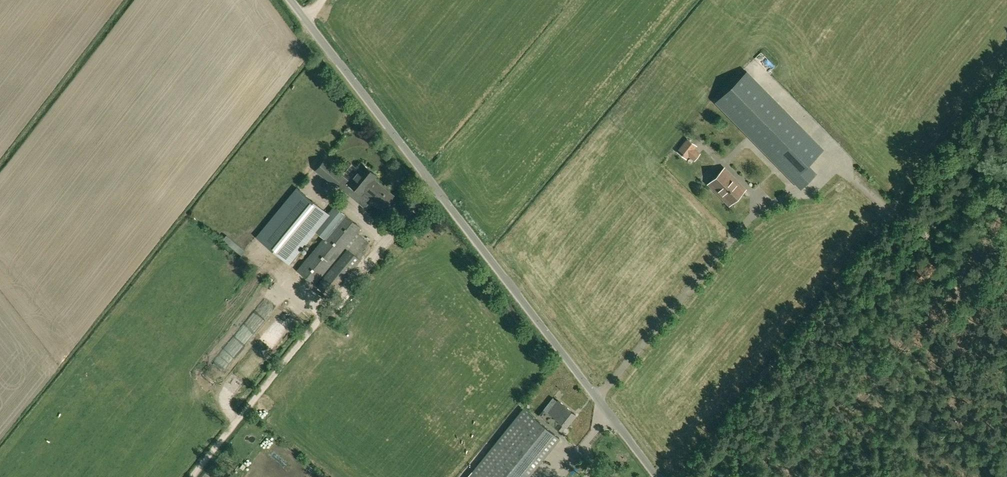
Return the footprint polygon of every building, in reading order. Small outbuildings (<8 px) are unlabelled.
[(717,103),(801,189),(817,174),(808,165),(824,150),(748,72),(717,103)] [(694,143),(685,135),(676,146),(685,153),(694,143)] [(363,164),(348,182),(362,194),(364,191),(371,182),(373,184),(376,180),(371,176),(374,173),(363,164)] [(724,168),(709,183),(730,204),(745,189),(724,168)] [(371,182),(364,191),(383,208),(394,195),(376,180),(373,184),(371,182)] [(333,205),(327,212),(296,186),(255,235),(288,263),(315,231),(324,238),(297,270),(315,284),(346,246),(358,232),(361,228),(344,214),(333,205)] [(330,297),(373,244),(358,232),(346,246),(348,247),(316,286),(330,297)] [(226,235),(222,239),(242,255),(245,251),(226,235)] [(549,403),(544,408),(555,417),(549,424),(555,428),(556,427),(561,431),(566,426),(576,414),(559,400),(554,407),(549,403)] [(560,438),(523,408),(467,476),(528,476),(560,438)]
